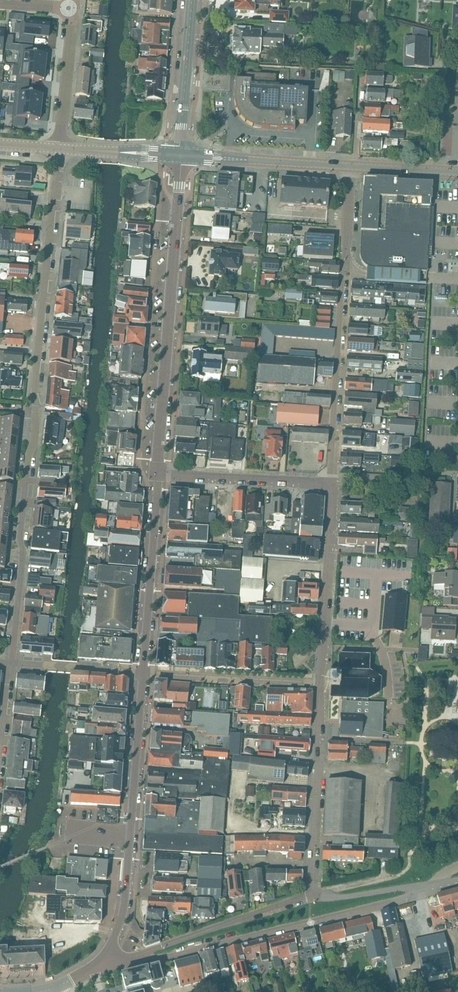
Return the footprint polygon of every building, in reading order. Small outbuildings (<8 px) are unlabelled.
[(133,0),(138,0),(137,14),(170,17),(172,0),(133,0)] [(234,12),(253,14),(253,4),(270,5),(270,7),(278,7),(278,0),(235,0),(234,12)] [(98,17),(104,18),(107,18),(107,7),(98,6),(98,17)] [(269,13),(269,23),(287,24),(287,14),(269,13)] [(83,28),(81,46),(93,48),(94,33),(100,33),(102,23),(100,23),(101,18),(90,17),(90,22),(85,21),(84,28),(83,28)] [(131,45),(139,46),(139,47),(167,49),(167,48),(166,48),(167,35),(168,21),(141,20),(140,31),(132,30),(131,45)] [(21,23),(19,43),(33,44),(34,39),(34,38),(45,39),(47,39),(47,36),(48,33),(48,26),(25,23),(21,23)] [(264,25),(263,35),(283,36),(283,33),(283,27),(283,26),(264,25)] [(403,38),(402,68),(427,69),(428,40),(426,40),(427,33),(412,29),(411,38),(403,38)] [(233,30),(232,55),(247,55),(247,54),(259,55),(260,33),(249,32),(249,31),(233,30)] [(283,36),(263,35),(262,35),(261,48),(283,49),(283,36)] [(19,46),(17,66),(24,67),(42,69),(45,69),(46,56),(43,56),(32,55),(32,53),(33,47),(19,46)] [(166,60),(167,49),(139,47),(139,53),(148,54),(148,59),(166,60)] [(89,50),(88,58),(102,59),(103,51),(89,50)] [(137,70),(145,71),(145,73),(152,73),(165,73),(166,62),(138,60),(137,70)] [(384,72),(384,64),(374,64),(373,71),(384,72)] [(17,66),(15,86),(22,86),(29,87),(29,85),(30,80),(41,81),(43,81),(45,69),(42,69),(24,67),(17,66)] [(75,96),(79,96),(78,100),(86,101),(86,97),(90,97),(91,87),(93,86),(94,79),(93,77),(93,72),(78,71),(75,96)] [(323,72),(318,92),(324,93),(326,94),(328,73),(323,72)] [(147,93),(147,95),(146,100),(162,101),(163,94),(165,73),(152,73),(152,78),(145,77),(144,93),(147,93)] [(366,73),(365,87),(382,88),(382,83),(392,84),(392,77),(383,77),(383,74),(366,73)] [(242,121),(243,123),(245,124),(248,126),(250,127),(253,128),(255,129),(258,129),(260,129),(294,131),(294,124),(305,125),(307,91),(287,90),(278,89),(278,86),(275,86),(275,76),(244,74),(244,81),(234,81),(233,99),(233,101),(233,102),(233,104),(234,106),(234,109),(235,111),(236,113),(237,115),(238,117),(240,119),(242,121)] [(15,86),(13,106),(20,106),(38,108),(41,108),(42,96),(39,96),(28,95),(29,87),(22,86),(15,86)] [(364,99),(365,100),(365,103),(384,104),(384,99),(393,99),(393,98),(400,98),(400,92),(384,91),(384,90),(366,90),(366,96),(364,96),(364,99)] [(74,106),(73,120),(92,122),(92,119),(97,119),(98,110),(93,109),(87,108),(88,101),(86,101),(78,100),(77,100),(76,106),(74,106)] [(334,137),(349,138),(351,105),(344,105),(344,113),(332,112),(331,125),(335,125),(334,137)] [(363,115),(364,116),(364,119),(379,120),(379,117),(388,117),(388,112),(398,113),(398,107),(365,105),(365,112),(363,113),(363,115)] [(13,106),(11,125),(24,126),(24,121),(25,119),(37,120),(40,120),(41,108),(38,108),(20,106),(13,106)] [(363,121),(362,133),(388,134),(388,123),(363,121)] [(397,141),(362,139),(361,151),(381,152),(381,146),(382,146),(382,147),(397,148),(397,141)] [(427,143),(425,160),(433,160),(434,144),(427,143)] [(4,170),(3,177),(14,178),(13,182),(13,187),(30,188),(30,183),(31,171),(16,170),(16,171),(4,170)] [(251,196),(253,178),(238,177),(239,176),(216,174),(213,211),(235,213),(235,212),(242,213),(243,195),(251,196)] [(363,179),(360,236),(412,240),(428,241),(431,185),(396,183),(396,181),(363,179)] [(279,206),(293,207),(293,206),(294,206),(296,181),(281,180),(279,206)] [(293,206),(293,207),(323,209),(326,209),(328,183),(296,181),(294,206),(293,206)] [(134,198),(133,207),(154,209),(156,186),(140,185),(140,184),(133,183),(132,197),(134,198)] [(29,220),(31,206),(26,205),(27,195),(0,192),(0,217),(29,220)] [(253,214),(252,224),(260,225),(260,226),(262,226),(265,226),(265,225),(264,225),(265,215),(253,214)] [(67,223),(65,239),(89,242),(91,218),(79,217),(78,224),(67,223)] [(213,217),(212,229),(235,231),(235,224),(237,224),(238,219),(213,217)] [(136,232),(136,234),(149,234),(150,224),(127,223),(126,231),(136,232)] [(267,225),(267,235),(291,237),(291,226),(267,225)] [(234,237),(228,237),(228,232),(234,232),(235,231),(212,229),(211,241),(233,243),(234,237)] [(27,254),(28,245),(32,246),(33,232),(16,231),(15,233),(10,232),(5,232),(0,232),(0,252),(27,254)] [(303,236),(302,258),(332,260),(333,238),(303,236)] [(366,267),(367,268),(368,269),(369,269),(371,270),(372,270),(374,270),(427,273),(427,259),(426,259),(427,255),(427,253),(427,251),(427,247),(428,247),(428,241),(412,240),(360,236),(359,251),(360,251),(359,253),(359,254),(359,255),(359,257),(359,258),(360,259),(360,260),(361,262),(361,263),(362,264),(363,265),(364,266),(365,267),(366,267)] [(130,259),(130,262),(142,263),(143,259),(147,260),(148,251),(149,251),(149,248),(148,248),(149,239),(129,237),(127,258),(130,259)] [(63,262),(61,287),(76,287),(76,284),(81,285),(82,276),(78,276),(79,271),(82,271),(85,269),(86,251),(70,250),(69,262),(63,262)] [(224,278),(224,271),(237,272),(239,256),(226,255),(226,254),(211,253),(208,277),(224,278)] [(262,260),(261,271),(270,272),(277,272),(278,261),(271,261),(262,260)] [(129,279),(124,278),(123,285),(142,287),(143,280),(145,280),(146,263),(142,263),(130,262),(129,279)] [(308,262),(308,268),(321,269),(321,274),(338,275),(339,264),(321,263),(308,262)] [(8,271),(8,278),(27,280),(28,267),(9,266),(0,266),(0,270),(8,271)] [(264,273),(264,281),(265,281),(274,282),(274,274),(270,274),(264,273)] [(310,289),(337,290),(338,278),(298,276),(298,281),(305,282),(305,283),(311,283),(310,289)] [(351,282),(350,298),(358,299),(358,305),(369,305),(372,306),(373,300),(373,295),(374,284),(366,283),(351,282)] [(373,300),(372,306),(375,306),(384,306),(384,300),(385,297),(385,284),(374,284),(373,295),(373,300)] [(384,300),(384,306),(389,306),(389,301),(397,301),(398,285),(385,284),(385,297),(384,300)] [(398,285),(397,301),(407,302),(407,296),(408,286),(398,285)] [(407,296),(407,302),(415,302),(414,305),(424,306),(425,287),(421,287),(419,287),(408,286),(407,296)] [(57,293),(55,305),(72,307),(73,296),(75,296),(76,287),(61,287),(59,287),(59,293),(57,293)] [(123,288),(122,299),(145,303),(146,303),(147,290),(123,288)] [(284,298),(284,300),(301,301),(302,292),(284,291),(284,292),(284,298)] [(337,294),(319,293),(315,293),(315,298),(319,298),(319,305),(336,306),(337,294)] [(206,300),(204,313),(215,314),(214,318),(236,320),(236,316),(239,317),(240,304),(246,304),(247,297),(257,297),(221,294),(221,295),(213,295),(212,300),(206,300)] [(116,298),(115,308),(125,308),(127,308),(145,310),(145,303),(122,299),(116,298)] [(4,300),(3,313),(25,315),(26,303),(11,302),(11,300),(4,300)] [(71,316),(72,307),(55,305),(54,318),(70,319),(70,322),(76,323),(77,317),(71,316)] [(349,306),(348,318),(349,318),(372,319),(372,323),(378,323),(378,320),(379,320),(384,320),(384,308),(350,306),(349,306)] [(125,318),(113,317),(112,325),(117,326),(129,327),(129,324),(145,325),(146,310),(145,310),(127,308),(125,308),(125,318)] [(205,334),(205,337),(217,338),(217,336),(226,337),(226,327),(218,326),(218,321),(199,320),(198,333),(205,334)] [(53,323),(52,336),(80,339),(81,326),(53,323)] [(261,324),(260,343),(273,344),(273,337),(270,337),(271,324),(261,324)] [(271,324),(270,337),(273,337),(284,338),(285,326),(271,324)] [(114,326),(112,348),(116,348),(142,350),(144,332),(129,331),(129,327),(117,326),(112,325),(114,326)] [(348,325),(347,337),(348,337),(366,338),(367,337),(373,337),(376,337),(377,337),(377,336),(378,328),(377,328),(374,327),(367,327),(349,325),(348,325)] [(419,334),(409,334),(409,343),(419,344),(418,345),(423,345),(423,335),(419,335),(419,334)] [(5,336),(1,336),(1,340),(5,340),(4,346),(22,347),(23,337),(5,336)] [(240,348),(240,349),(245,349),(253,350),(254,341),(240,340),(240,348)] [(346,352),(372,354),(372,353),(377,354),(378,342),(373,342),(373,341),(347,340),(346,352)] [(51,341),(50,352),(75,354),(75,353),(76,347),(74,347),(72,347),(73,344),(51,341)] [(260,343),(259,350),(272,351),(273,344),(260,343)] [(412,345),(411,360),(422,361),(424,346),(412,345)] [(112,348),(111,359),(141,361),(142,350),(116,348),(112,348)] [(225,348),(224,361),(237,362),(238,359),(252,361),(253,350),(245,349),(240,349),(225,348)] [(288,351),(288,359),(301,360),(302,352),(288,351)] [(2,365),(21,367),(22,354),(3,352),(3,353),(0,353),(0,365),(2,365)] [(69,363),(70,358),(75,358),(75,354),(50,352),(49,361),(69,363)] [(302,352),(301,360),(314,361),(314,353),(302,352)] [(192,368),(191,378),(203,379),(203,383),(219,384),(220,373),(221,364),(220,364),(221,359),(205,357),(206,354),(193,353),(192,363),(191,363),(191,368),(192,368)] [(258,361),(257,383),(313,387),(314,377),(332,378),(333,364),(322,364),(322,362),(318,361),(314,361),(301,360),(288,359),(272,358),(259,357),(259,358),(259,361),(258,361)] [(346,369),(359,370),(360,358),(346,357),(346,369)] [(360,358),(359,370),(373,371),(373,373),(381,373),(382,359),(360,358)] [(110,365),(110,371),(141,373),(141,361),(111,359),(109,360),(108,364),(110,365)] [(397,370),(396,376),(407,377),(407,383),(415,384),(417,384),(421,385),(423,362),(407,361),(407,371),(397,370)] [(48,365),(46,387),(60,388),(61,381),(74,382),(75,374),(71,373),(71,367),(48,365)] [(110,371),(109,382),(137,384),(138,380),(140,380),(141,373),(110,371)] [(0,390),(0,388),(8,389),(8,388),(18,389),(18,380),(16,379),(17,375),(1,374),(0,374),(0,390)] [(344,379),(344,391),(345,391),(370,393),(370,392),(386,393),(386,392),(392,393),(393,384),(387,384),(387,382),(382,381),(346,379),(344,379)] [(108,396),(117,397),(137,399),(138,391),(137,391),(137,384),(109,382),(108,396)] [(406,399),(414,399),(415,384),(407,383),(406,399)] [(46,387),(45,398),(67,400),(68,400),(69,392),(60,391),(60,388),(46,387)] [(283,404),(287,405),(287,404),(305,405),(305,406),(330,407),(331,397),(282,393),(282,404),(283,404)] [(360,409),(359,416),(371,417),(374,417),(376,396),(344,394),(343,408),(360,409)] [(219,413),(220,408),(221,397),(214,396),(214,401),(215,401),(214,403),(204,402),(204,397),(181,395),(181,396),(179,398),(179,402),(180,403),(179,419),(213,421),(214,412),(219,413)] [(136,414),(136,412),(137,399),(117,397),(115,412),(136,414)] [(64,410),(64,406),(67,406),(68,400),(67,400),(45,398),(44,409),(58,410),(64,410)] [(417,418),(418,404),(408,403),(408,418),(417,418)] [(277,405),(276,424),(317,427),(318,409),(318,408),(277,405)] [(52,419),(47,419),(44,445),(50,446),(50,448),(53,451),(57,452),(61,449),(61,444),(62,444),(64,421),(71,422),(72,415),(53,413),(52,419)] [(106,413),(105,428),(107,428),(109,428),(134,430),(135,416),(115,414),(106,413)] [(361,425),(370,425),(371,417),(359,416),(343,415),(342,426),(360,427),(361,425)] [(18,431),(19,420),(0,418),(0,429),(18,431)] [(404,433),(404,437),(413,438),(415,422),(390,420),(389,434),(395,434),(395,432),(404,433)] [(199,439),(198,442),(207,442),(207,435),(207,433),(208,423),(177,421),(175,438),(194,439),(199,439)] [(210,453),(210,461),(228,462),(228,461),(233,462),(233,463),(239,463),(240,463),(241,462),(241,461),(242,460),(243,442),(235,441),(236,425),(208,423),(207,433),(207,435),(207,442),(207,443),(206,453),(210,453)] [(107,437),(106,448),(116,448),(115,454),(134,456),(135,439),(134,439),(135,431),(134,431),(134,430),(109,428),(107,428),(105,428),(105,429),(106,429),(105,437),(107,437)] [(17,441),(18,431),(0,429),(0,439),(17,441)] [(292,429),(291,442),(328,445),(329,432),(292,429)] [(265,459),(272,460),(273,461),(277,462),(278,460),(280,461),(281,442),(278,441),(279,433),(265,432),(264,440),(263,447),(266,447),(265,459)] [(342,433),(341,447),(364,448),(374,449),(375,434),(365,434),(342,433)] [(390,437),(389,445),(401,446),(402,438),(390,437)] [(16,451),(17,441),(0,439),(0,449),(16,451)] [(402,439),(401,455),(417,456),(417,440),(402,439)] [(206,442),(207,443),(207,442),(198,442),(175,440),(174,453),(194,454),(194,455),(204,456),(204,452),(206,453),(206,442)] [(15,461),(16,451),(0,449),(0,460),(15,461)] [(340,454),(339,466),(360,467),(360,463),(378,464),(379,456),(340,454)] [(399,467),(400,467),(401,457),(391,456),(390,466),(395,467),(395,469),(399,470),(399,467)] [(14,471),(15,461),(0,460),(0,470),(14,471)] [(39,467),(38,478),(41,479),(40,484),(54,486),(55,479),(58,480),(59,475),(68,476),(68,469),(63,469),(39,467)] [(14,471),(0,470),(0,481),(13,482),(14,471)] [(120,475),(115,474),(104,474),(102,487),(96,487),(94,501),(104,502),(104,503),(142,506),(143,490),(136,490),(138,476),(120,475)] [(71,489),(65,488),(39,485),(38,497),(56,499),(56,500),(62,501),(63,499),(64,499),(64,493),(70,493),(71,489)] [(450,486),(429,485),(427,525),(448,526),(450,486)] [(11,498),(12,488),(0,486),(0,497),(11,498)] [(168,507),(167,523),(168,523),(168,526),(206,528),(206,527),(207,523),(208,514),(209,498),(199,498),(199,492),(195,492),(176,491),(169,490),(168,507)] [(232,512),(232,517),(242,518),(242,514),(244,495),(233,494),(232,512)] [(10,509),(11,498),(0,497),(0,507),(10,509)] [(245,515),(245,522),(253,523),(256,528),(255,537),(262,537),(263,536),(263,530),(263,528),(262,528),(262,523),(263,516),(263,508),(260,508),(261,499),(256,499),(253,497),(250,497),(247,498),(246,498),(245,515)] [(285,520),(284,538),(299,539),(299,540),(310,541),(311,538),(321,539),(324,499),(301,498),(301,502),(292,502),(291,520),(285,520)] [(41,500),(41,508),(55,509),(56,501),(41,500)] [(285,518),(286,502),(285,502),(285,500),(278,500),(278,502),(270,501),(270,506),(264,506),(263,523),(273,523),(273,517),(285,518)] [(107,503),(106,518),(116,519),(141,521),(142,508),(120,506),(120,505),(107,503)] [(360,517),(365,517),(367,517),(367,520),(374,520),(374,509),(368,509),(368,510),(364,510),(364,504),(360,504),(340,503),(339,516),(352,516),(352,518),(358,518),(358,516),(360,516),(360,517)] [(9,518),(10,509),(0,507),(0,518),(9,518)] [(398,507),(397,521),(413,523),(415,510),(398,507)] [(52,532),(53,524),(53,521),(53,519),(54,511),(34,509),(32,530),(52,532)] [(206,527),(206,528),(207,528),(214,529),(215,515),(208,514),(207,523),(206,527)] [(116,519),(106,518),(106,519),(106,518),(95,517),(94,530),(105,530),(140,533),(141,522),(116,519)] [(8,529),(9,518),(0,518),(0,528),(8,529)] [(378,534),(378,527),(378,522),(369,522),(370,521),(339,519),(338,532),(369,534),(378,534)] [(216,527),(215,539),(228,540),(228,539),(230,539),(230,540),(231,540),(243,540),(244,521),(231,520),(231,528),(229,528),(216,527)] [(167,541),(166,542),(167,542),(198,544),(206,544),(206,543),(207,528),(206,528),(168,526),(167,526),(167,541)] [(7,539),(8,529),(0,528),(0,538),(7,539)] [(100,540),(100,545),(106,546),(138,549),(139,533),(108,531),(94,530),(94,535),(93,540),(100,540)] [(32,531),(30,551),(31,551),(54,554),(59,554),(66,555),(66,554),(66,546),(67,535),(65,535),(61,535),(57,534),(33,532),(32,531)] [(337,546),(363,548),(376,549),(376,543),(383,543),(383,538),(376,538),(376,537),(338,535),(337,546)] [(244,536),(242,557),(252,558),(253,537),(244,536)] [(262,558),(317,562),(318,542),(263,538),(262,558)] [(193,569),(239,572),(240,553),(221,551),(222,548),(167,544),(165,557),(194,559),(193,569)] [(105,549),(104,567),(137,569),(138,551),(105,549)] [(30,554),(28,568),(49,570),(54,570),(55,570),(56,556),(55,556),(50,556),(31,554),(30,554)] [(240,573),(240,580),(261,581),(263,560),(242,558),(240,573)] [(86,584),(135,588),(137,572),(87,568),(86,584)] [(163,579),(163,587),(224,591),(223,596),(239,597),(240,580),(240,573),(164,568),(163,579)] [(0,571),(0,583),(10,584),(11,572),(0,571)] [(442,607),(450,608),(450,607),(457,607),(457,586),(457,574),(444,573),(444,574),(432,574),(432,586),(443,587),(442,607)] [(239,597),(239,605),(248,605),(262,605),(263,582),(261,581),(240,580),(239,597)] [(283,584),(282,605),(298,606),(298,599),(298,584),(287,584),(283,584)] [(298,584),(298,599),(303,600),(317,600),(318,585),(303,585),(299,584),(298,584)] [(24,608),(25,608),(24,614),(40,616),(41,604),(52,606),(54,589),(40,587),(39,598),(25,596),(24,608)] [(84,587),(82,596),(97,598),(98,588),(84,587)] [(121,640),(122,632),(126,632),(126,633),(132,633),(135,591),(129,590),(129,591),(121,590),(99,589),(98,601),(97,601),(97,603),(82,602),(79,636),(121,640)] [(0,591),(0,603),(8,604),(9,592),(0,591)] [(162,595),(161,614),(165,615),(165,619),(238,623),(238,625),(237,645),(250,645),(251,645),(270,645),(270,625),(271,618),(259,618),(249,617),(238,617),(239,605),(239,597),(223,596),(188,595),(185,595),(183,594),(163,593),(162,593),(162,595)] [(382,631),(403,633),(406,598),(385,596),(381,631),(382,631)] [(248,605),(247,615),(290,616),(290,619),(290,620),(294,620),(294,619),(302,619),(302,617),(303,617),(316,618),(316,607),(303,607),(297,607),(262,605),(248,605)] [(23,615),(21,634),(33,636),(33,635),(47,636),(49,618),(23,615)] [(455,620),(448,620),(432,619),(432,616),(422,616),(421,629),(431,630),(430,640),(453,642),(455,620)] [(160,619),(159,641),(169,642),(176,642),(176,643),(177,643),(177,642),(195,643),(195,644),(205,644),(204,670),(205,670),(211,670),(214,670),(215,670),(215,653),(216,645),(218,645),(237,646),(237,645),(238,625),(238,623),(165,619),(162,619),(161,619),(160,619)] [(54,641),(21,638),(19,653),(51,656),(52,656),(54,641)] [(79,638),(77,660),(129,664),(130,661),(131,661),(132,657),(130,656),(131,642),(111,641),(102,640),(79,638)] [(156,665),(156,667),(169,668),(174,668),(175,654),(176,643),(176,642),(169,642),(159,641),(158,641),(156,665)] [(175,654),(174,668),(202,670),(203,652),(195,651),(177,650),(177,643),(176,643),(175,654)] [(218,645),(216,670),(235,671),(235,663),(229,663),(230,656),(236,657),(237,654),(237,646),(218,645)] [(236,657),(236,660),(239,660),(250,661),(251,645),(250,645),(237,645),(237,646),(237,654),(236,657)] [(270,647),(270,650),(274,650),(274,654),(276,654),(276,655),(276,656),(286,656),(286,648),(276,647),(271,646),(270,646),(270,647)] [(261,649),(260,672),(273,672),(274,654),(274,650),(270,650),(267,649),(266,649),(261,649)] [(449,659),(457,659),(457,650),(450,650),(449,659)] [(236,660),(236,671),(250,672),(250,661),(239,660),(236,660)] [(79,692),(87,693),(127,696),(128,680),(105,678),(105,676),(76,674),(70,673),(70,674),(68,692),(79,692)] [(12,715),(40,719),(41,707),(30,706),(31,697),(42,699),(44,678),(17,675),(15,690),(16,690),(14,704),(13,704),(12,715)] [(326,691),(329,691),(338,691),(338,679),(330,679),(330,680),(327,680),(326,691)] [(172,703),(172,711),(192,712),(193,712),(195,692),(202,692),(202,688),(208,689),(211,686),(196,685),(154,682),(153,702),(172,703)] [(236,696),(235,712),(241,712),(242,711),(248,711),(250,689),(235,688),(230,687),(229,695),(236,696)] [(267,690),(265,713),(267,714),(275,714),(279,714),(281,714),(281,705),(287,705),(287,701),(298,702),(298,704),(303,704),(311,704),(312,691),(267,690)] [(79,692),(78,705),(93,706),(93,704),(96,705),(106,705),(106,708),(126,710),(127,696),(87,693),(79,692)] [(290,705),(290,715),(292,715),(303,716),(310,716),(311,716),(311,704),(303,704),(298,704),(298,702),(287,701),(287,705),(290,705)] [(346,701),(341,701),(341,714),(340,714),(339,738),(382,740),(383,704),(346,703),(346,701)] [(92,709),(90,723),(125,726),(126,712),(92,709)] [(152,711),(151,726),(196,729),(195,733),(205,734),(205,737),(227,739),(228,726),(229,726),(229,720),(228,720),(229,716),(201,714),(193,713),(193,712),(192,712),(172,711),(171,712),(152,711)] [(240,724),(246,724),(247,713),(241,712),(235,712),(233,712),(232,729),(240,729),(240,724)] [(247,713),(246,724),(264,725),(265,713),(247,713)] [(265,713),(264,725),(278,726),(279,714),(275,714),(267,714),(265,713),(265,714),(265,713)] [(279,714),(278,726),(291,726),(292,715),(290,715),(281,714),(279,714)] [(292,715),(291,726),(310,727),(310,716),(303,716),(292,715)] [(12,717),(11,735),(20,736),(29,738),(30,731),(30,724),(37,725),(38,720),(31,719),(12,717)] [(124,738),(125,726),(90,723),(84,722),(84,728),(84,735),(124,738)] [(228,745),(227,751),(228,751),(227,757),(237,758),(238,747),(239,739),(258,741),(258,749),(257,749),(256,759),(274,760),(274,758),(275,750),(275,749),(308,752),(309,748),(309,740),(303,740),(301,740),(291,739),(283,738),(282,738),(277,738),(276,738),(271,737),(269,737),(263,737),(259,736),(257,736),(236,734),(236,730),(231,730),(229,730),(228,734),(228,738),(228,745)] [(302,731),(301,740),(303,740),(309,740),(309,739),(309,731),(302,731)] [(148,752),(149,752),(149,755),(227,761),(227,758),(227,757),(228,751),(227,751),(204,748),(203,754),(189,753),(190,740),(186,737),(181,736),(181,735),(150,732),(148,752)] [(71,761),(71,762),(76,763),(77,763),(82,763),(107,765),(122,766),(124,741),(70,737),(69,761),(71,761)] [(9,740),(7,759),(23,761),(28,761),(29,742),(25,741),(9,740)] [(328,743),(327,751),(362,753),(363,749),(347,748),(347,744),(328,743)] [(368,745),(367,764),(384,766),(385,746),(368,745)] [(327,751),(327,761),(346,762),(346,758),(362,759),(362,753),(327,751)] [(147,768),(148,768),(171,770),(171,771),(178,771),(228,775),(229,762),(226,762),(227,761),(149,755),(148,755),(147,768)] [(231,771),(248,772),(247,781),(283,785),(283,776),(307,778),(308,765),(274,761),(273,761),(257,760),(237,758),(227,757),(227,758),(232,758),(231,767),(231,771)] [(7,759),(6,772),(22,773),(22,772),(31,773),(32,761),(28,761),(23,761),(7,759)] [(91,792),(70,791),(69,804),(91,806),(92,807),(95,808),(96,806),(119,808),(121,795),(122,766),(107,765),(107,767),(93,766),(91,792)] [(194,782),(193,798),(200,799),(225,800),(226,800),(227,785),(228,775),(178,771),(171,771),(171,770),(148,768),(148,774),(147,779),(194,782)] [(22,773),(6,772),(4,789),(24,791),(24,783),(25,778),(21,777),(22,773)] [(147,779),(146,799),(156,799),(176,800),(193,800),(193,798),(194,782),(147,779)] [(323,847),(322,862),(362,863),(363,849),(357,848),(358,838),(361,783),(325,782),(323,836),(331,837),(331,847),(323,847)] [(367,859),(397,861),(398,837),(397,837),(401,786),(386,785),(382,836),(364,835),(364,849),(367,849),(367,859)] [(254,798),(254,787),(245,786),(245,798),(254,798)] [(295,808),(305,808),(306,790),(271,787),(270,801),(295,803),(295,808)] [(3,814),(14,815),(15,815),(15,810),(23,810),(24,796),(4,794),(2,808),(3,808),(3,814)] [(146,799),(145,816),(174,818),(174,827),(186,827),(185,830),(185,831),(186,831),(198,832),(199,804),(187,803),(187,806),(175,805),(175,802),(156,801),(156,799),(146,799)] [(199,804),(198,832),(223,834),(225,800),(200,799),(199,804)] [(265,815),(277,816),(277,809),(259,808),(258,821),(264,821),(265,815)] [(283,810),(282,827),(304,828),(305,811),(283,810)] [(186,835),(186,831),(185,831),(185,830),(186,827),(174,827),(174,818),(145,816),(142,850),(222,855),(223,837),(186,835)] [(234,849),(234,853),(234,858),(239,858),(239,853),(253,853),(253,857),(266,857),(266,853),(267,853),(293,854),(301,855),(303,855),(304,839),(294,838),(278,837),(265,837),(233,837),(227,837),(227,849),(234,849)] [(154,854),(153,872),(187,874),(188,856),(154,854)] [(198,858),(197,881),(220,883),(221,859),(198,858)] [(66,860),(64,880),(65,881),(95,883),(95,880),(105,881),(107,863),(86,862),(66,860)] [(263,878),(263,874),(262,872),(249,873),(249,872),(249,870),(244,871),(245,883),(249,883),(251,897),(265,896),(263,878)] [(229,899),(231,898),(232,899),(234,899),(235,899),(236,898),(242,897),(240,884),(245,883),(244,871),(226,873),(227,879),(229,899)] [(265,872),(264,872),(264,884),(301,884),(301,872),(265,872)] [(73,898),(73,899),(89,899),(104,900),(105,889),(94,888),(95,883),(65,881),(64,880),(29,878),(28,896),(73,898)] [(196,887),(196,901),(212,901),(220,901),(220,895),(226,895),(226,886),(220,886),(220,883),(197,881),(187,881),(182,881),(152,880),(151,892),(181,894),(182,886),(187,886),(187,887),(196,887)] [(448,892),(451,903),(453,912),(457,911),(457,889),(448,892)] [(448,892),(437,895),(440,906),(443,918),(444,919),(448,918),(446,914),(453,912),(451,903),(448,892)] [(88,904),(89,899),(73,899),(46,898),(45,916),(54,916),(54,923),(72,923),(100,924),(100,904),(88,904)] [(149,898),(148,911),(164,913),(173,914),(174,914),(175,900),(149,898)] [(175,900),(174,914),(189,915),(190,900),(175,900)] [(211,907),(212,901),(196,901),(193,901),(193,906),(191,906),(191,919),(201,919),(201,920),(202,920),(212,920),(213,907),(211,907)] [(394,909),(380,912),(383,926),(383,929),(384,935),(388,953),(392,971),(394,971),(411,967),(404,935),(402,925),(398,926),(398,924),(394,909)] [(146,913),(145,923),(161,924),(161,926),(162,926),(164,913),(148,911),(147,913),(146,913)] [(329,928),(333,944),(361,937),(363,937),(368,961),(385,957),(384,954),(380,935),(379,929),(373,931),(370,918),(357,921),(329,928)] [(143,943),(143,946),(144,947),(145,948),(160,943),(161,926),(161,924),(145,923),(145,924),(144,930),(144,932),(144,935),(143,943)] [(329,928),(318,930),(319,935),(322,946),(333,944),(329,928)] [(295,940),(298,953),(304,951),(304,950),(317,947),(313,931),(299,934),(300,938),(295,940)] [(297,953),(298,953),(295,940),(294,940),(292,933),(266,940),(274,969),(281,968),(279,961),(298,955),(297,953)] [(451,974),(443,935),(413,941),(421,980),(451,974)] [(259,942),(242,946),(246,962),(255,959),(255,956),(259,955),(261,962),(268,960),(266,954),(264,941),(259,942)] [(240,946),(224,950),(228,966),(228,967),(232,966),(237,984),(249,982),(245,962),(246,962),(242,946),(240,946)] [(7,969),(7,968),(44,966),(44,961),(43,950),(6,952),(6,950),(0,951),(0,970),(7,969)] [(224,950),(214,953),(219,973),(229,970),(228,967),(228,966),(224,950)] [(219,974),(214,954),(213,952),(198,956),(204,978),(219,974)] [(307,952),(299,953),(300,958),(301,960),(309,958),(307,952)] [(197,958),(173,964),(179,986),(202,980),(197,958)] [(309,959),(301,961),(303,972),(312,970),(309,959)] [(121,976),(123,984),(125,990),(125,991),(143,991),(142,986),(150,984),(150,985),(151,988),(155,990),(160,989),(163,985),(162,982),(163,982),(159,966),(149,968),(147,969),(121,976)] [(418,972),(408,974),(410,986),(420,984),(418,972)] [(230,980),(223,981),(224,984),(225,988),(231,986),(230,980)]
